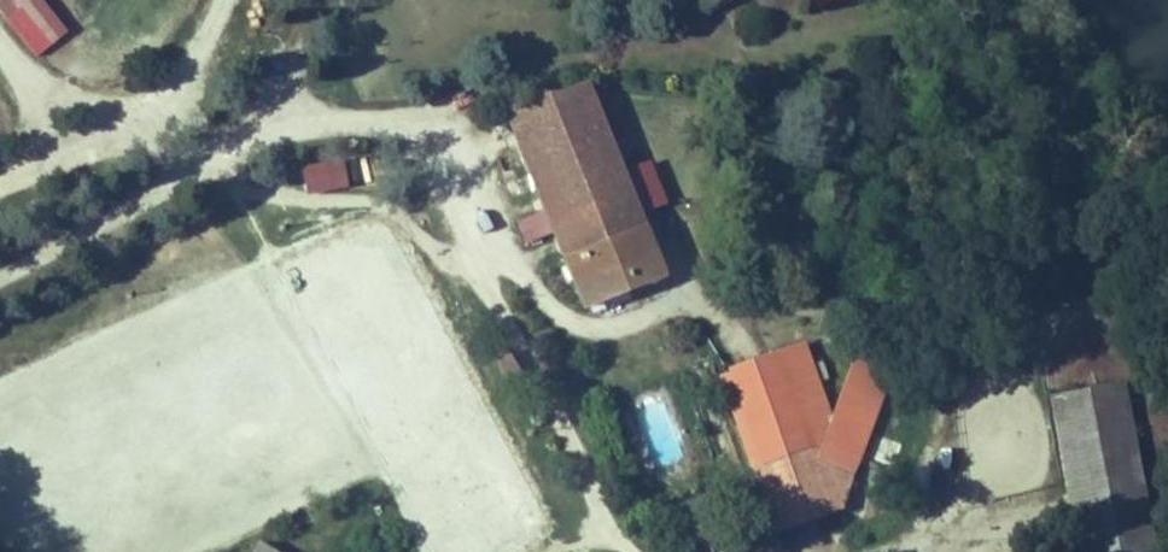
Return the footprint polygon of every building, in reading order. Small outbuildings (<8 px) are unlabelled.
[(0,18),(18,4),(15,0),(0,0),(0,17),(0,18)] [(837,13),(872,0),(831,0),(837,13)] [(34,57),(53,42),(23,4),(4,19),(34,57)] [(538,117),(537,113),(498,126),(572,324),(652,296),(582,102),(538,117)] [(303,195),(345,194),(344,165),(302,166),(303,195)] [(828,417),(805,347),(739,369),(770,461),(759,465),(779,530),(841,510),(903,361),(869,349),(844,419),(828,417)] [(734,512),(763,503),(751,468),(746,452),(720,375),(714,356),(683,366),(734,512)] [(746,452),(751,468),(759,465),(770,461),(739,369),(720,375),(746,452)] [(1105,413),(1043,425),(1062,551),(1129,551),(1105,413)]
